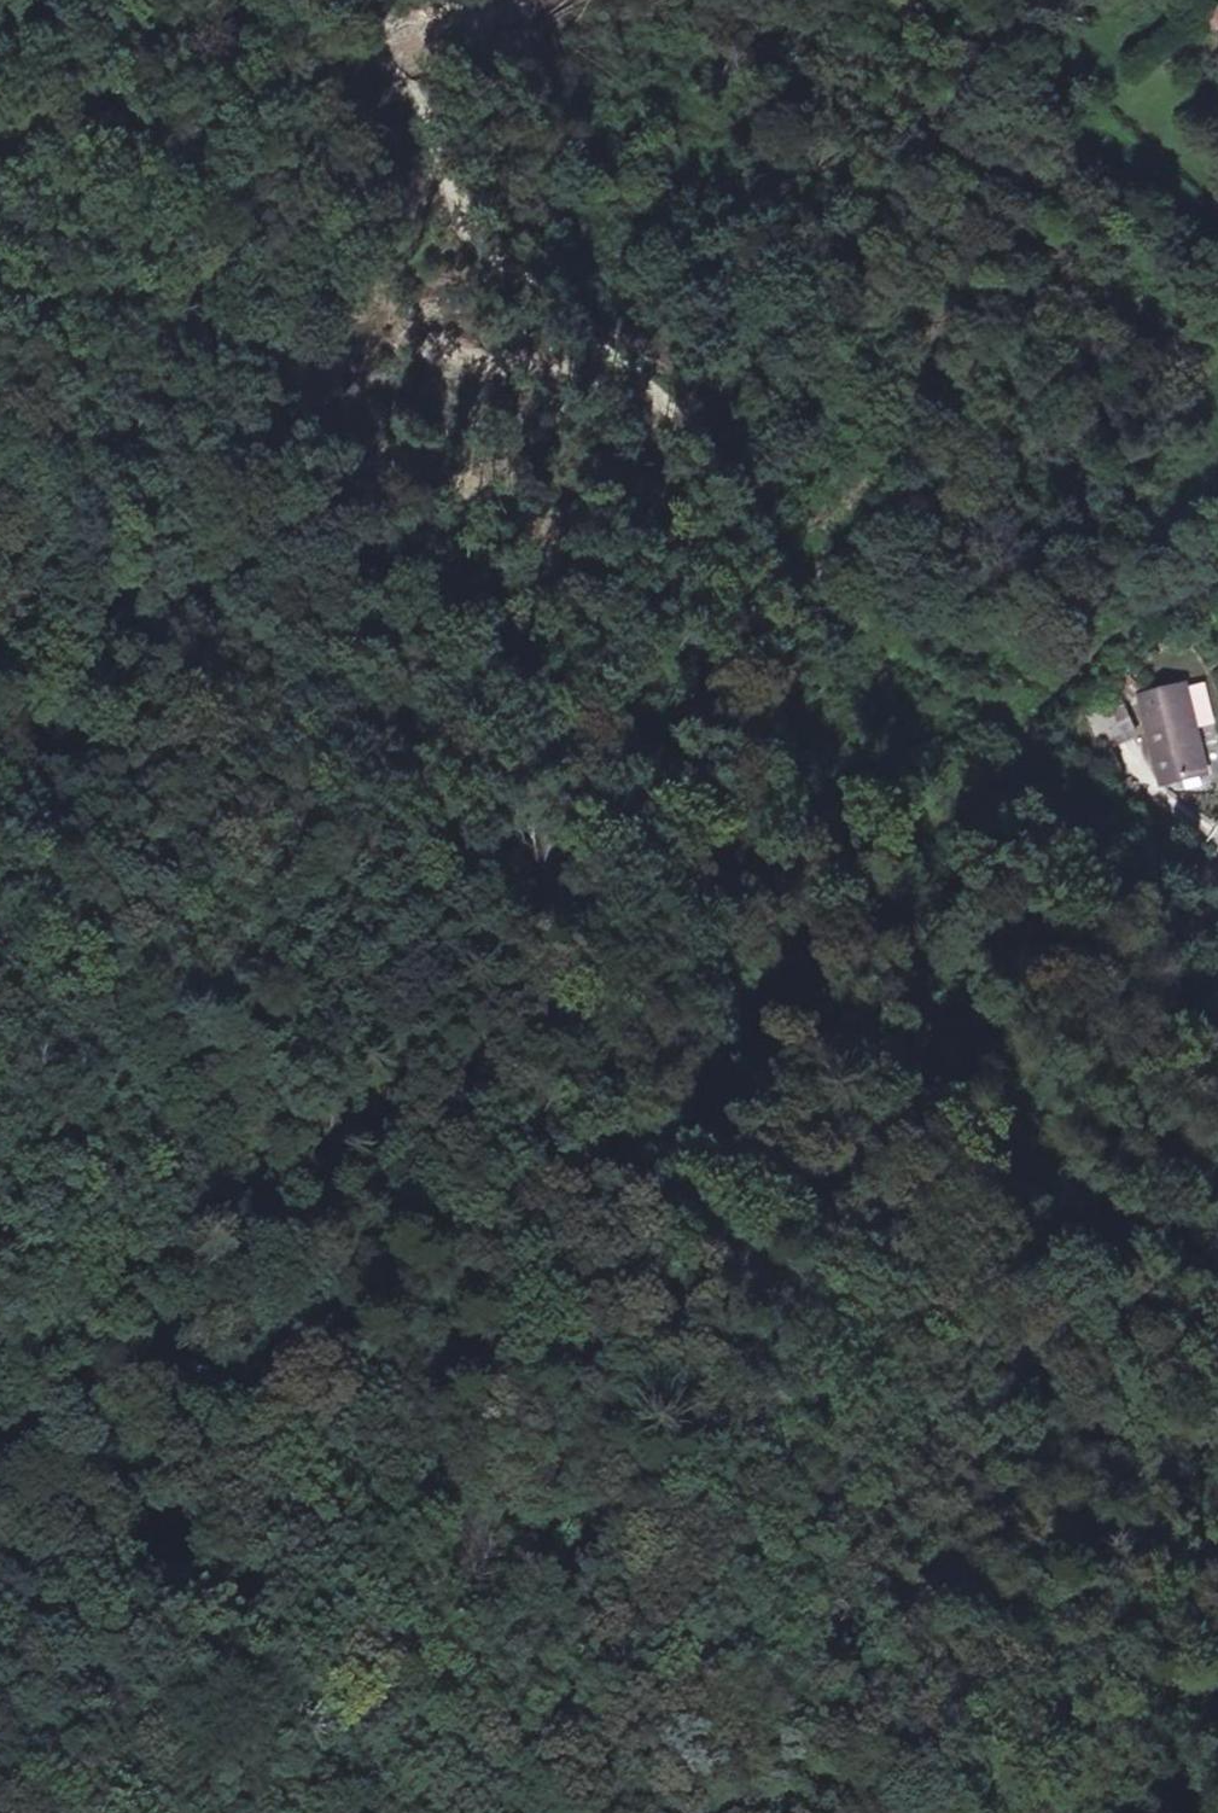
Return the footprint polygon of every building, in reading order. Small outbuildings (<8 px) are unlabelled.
[(1217,27),(1217,6),(1200,21),(1211,33),(1217,27)] [(1159,783),(1209,773),(1191,684),(1141,694),(1159,783)] [(1109,744),(1135,730),(1121,704),(1095,718),(1109,744)]
